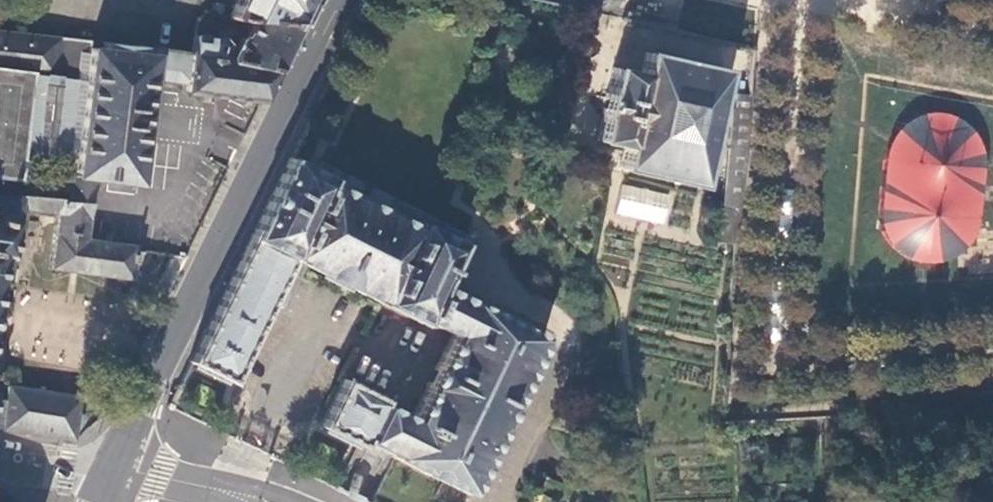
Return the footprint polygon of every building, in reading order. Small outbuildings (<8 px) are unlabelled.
[(228,18),(251,20),(298,25),(310,0),(237,0),(228,18)] [(288,47),(298,25),(251,20),(244,37),(237,40),(228,60),(275,72),(288,47)] [(228,60),(224,59),(194,55),(0,32),(0,175),(17,177),(20,156),(68,162),(68,159),(74,160),(69,204),(85,204),(96,188),(108,180),(136,183),(138,182),(151,76),(187,81),(186,90),(262,100),(275,72),(228,60)] [(194,55),(224,59),(226,46),(223,40),(196,36),(194,55)] [(627,170),(697,186),(723,71),(645,53),(640,75),(611,68),(605,92),(604,92),(599,115),(600,115),(596,133),(594,140),(623,147),(618,168),(627,170)] [(898,110),(877,252),(972,266),(992,124),(898,110)] [(288,158),(188,362),(227,382),(275,286),(276,287),(279,282),(277,282),(289,258),(420,323),(422,319),(452,335),(437,365),(436,365),(430,376),(424,387),(425,388),(410,418),(380,404),(382,400),(342,379),(318,427),(359,448),(362,442),(366,443),(365,445),(386,456),(386,454),(391,456),(390,458),(394,460),(417,472),(416,473),(439,484),(432,499),(439,501),(463,501),(507,413),(544,339),(440,286),(460,243),(420,222),(418,227),(328,182),(329,179),(306,167),(288,158)] [(620,184),(613,214),(662,225),(668,195),(620,184)] [(134,246),(81,238),(85,204),(69,204),(0,198),(0,271),(2,256),(9,257),(16,207),(55,212),(48,268),(129,278),(134,246)] [(168,292),(177,274),(164,267),(156,285),(168,292)] [(74,440),(92,424),(86,417),(76,414),(80,396),(7,385),(2,418),(0,418),(0,429),(74,440)]
